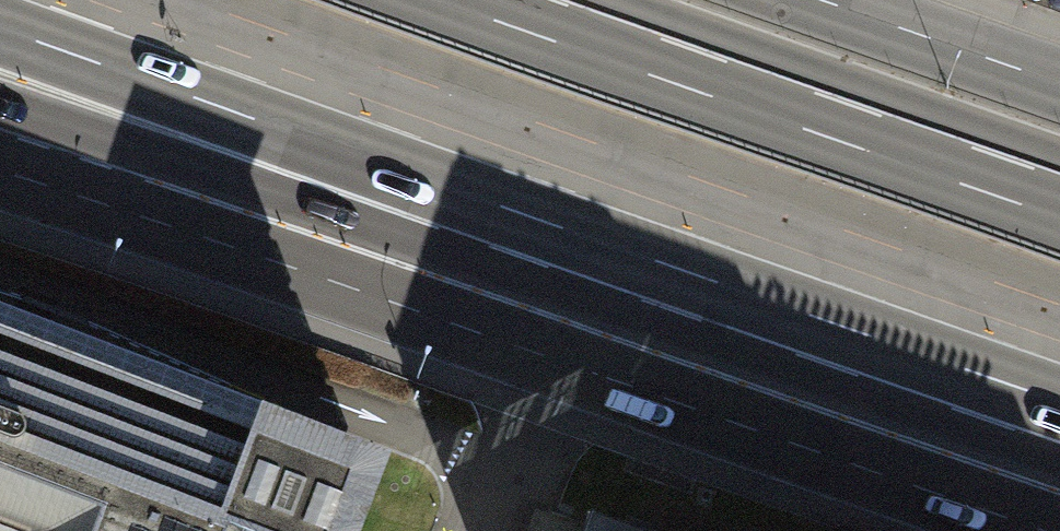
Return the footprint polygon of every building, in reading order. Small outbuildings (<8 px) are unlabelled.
[(357,474),(0,338),(0,530),(336,530),(357,474)]
